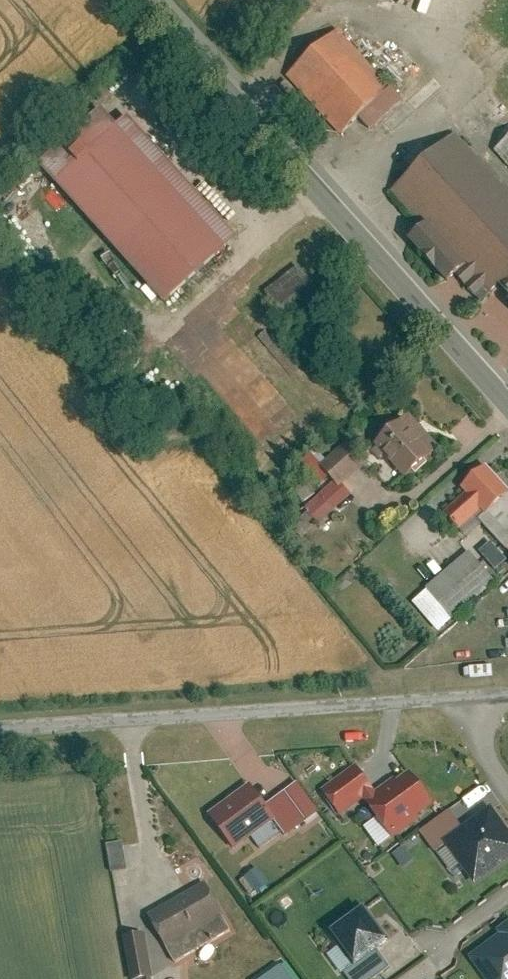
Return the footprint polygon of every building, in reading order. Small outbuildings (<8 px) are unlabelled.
[(341,30),(288,77),(338,133),(359,114),(391,85),(341,30)] [(359,114),(373,129),(405,100),(391,85),(359,114)] [(234,236),(125,114),(115,123),(99,106),(37,162),(162,301),(234,236)] [(453,134),(394,186),(425,221),(465,265),(507,313),(507,196),(453,134)] [(494,148),(507,164),(507,135),(494,148)] [(407,238),(446,281),(465,265),(425,221),(407,238)] [(282,316),(317,292),(298,265),(263,289),(282,316)] [(439,450),(408,414),(374,442),(405,479),(439,450)] [(348,445),(321,464),(337,486),(364,466),(348,445)] [(483,465),(461,486),(466,491),(443,512),(459,529),(475,513),(480,518),(507,492),(507,491),(483,465)] [(480,518),(507,548),(507,492),(480,518)] [(318,524),(332,511),(320,499),(306,512),(318,524)] [(491,540),(479,549),(495,568),(507,558),(491,540)] [(468,552),(427,586),(453,618),(495,584),(468,552)] [(453,618),(427,586),(410,599),(437,632),(453,618)] [(354,765),(321,790),(340,815),(361,798),(373,789),(354,765)] [(376,794),(364,803),(391,838),(434,805),(407,770),(376,794)] [(260,850),(282,833),(272,820),(274,819),(265,807),(250,787),(210,817),(233,849),(250,837),(260,850)] [(361,798),(364,803),(376,794),(373,789),(361,798)] [(272,820),(282,833),(285,836),(306,821),(285,792),(265,807),(274,819),(272,820)] [(507,858),(507,834),(491,810),(463,830),(446,843),(475,882),(507,858)] [(446,843),(463,830),(450,811),(420,832),(434,851),(446,843)] [(128,868),(122,841),(105,844),(112,872),(128,868)] [(207,883),(148,915),(165,945),(223,913),(207,883)] [(362,905),(327,930),(350,963),(374,946),(386,938),(362,905)] [(223,913),(165,945),(175,963),(233,931),(223,913)] [(146,931),(123,935),(131,978),(154,974),(146,931)] [(472,958),(488,978),(507,978),(507,932),(472,958)] [(349,978),(371,978),(389,966),(374,946),(350,963),(342,969),(349,978)] [(256,978),(290,978),(279,963),(256,978)]
